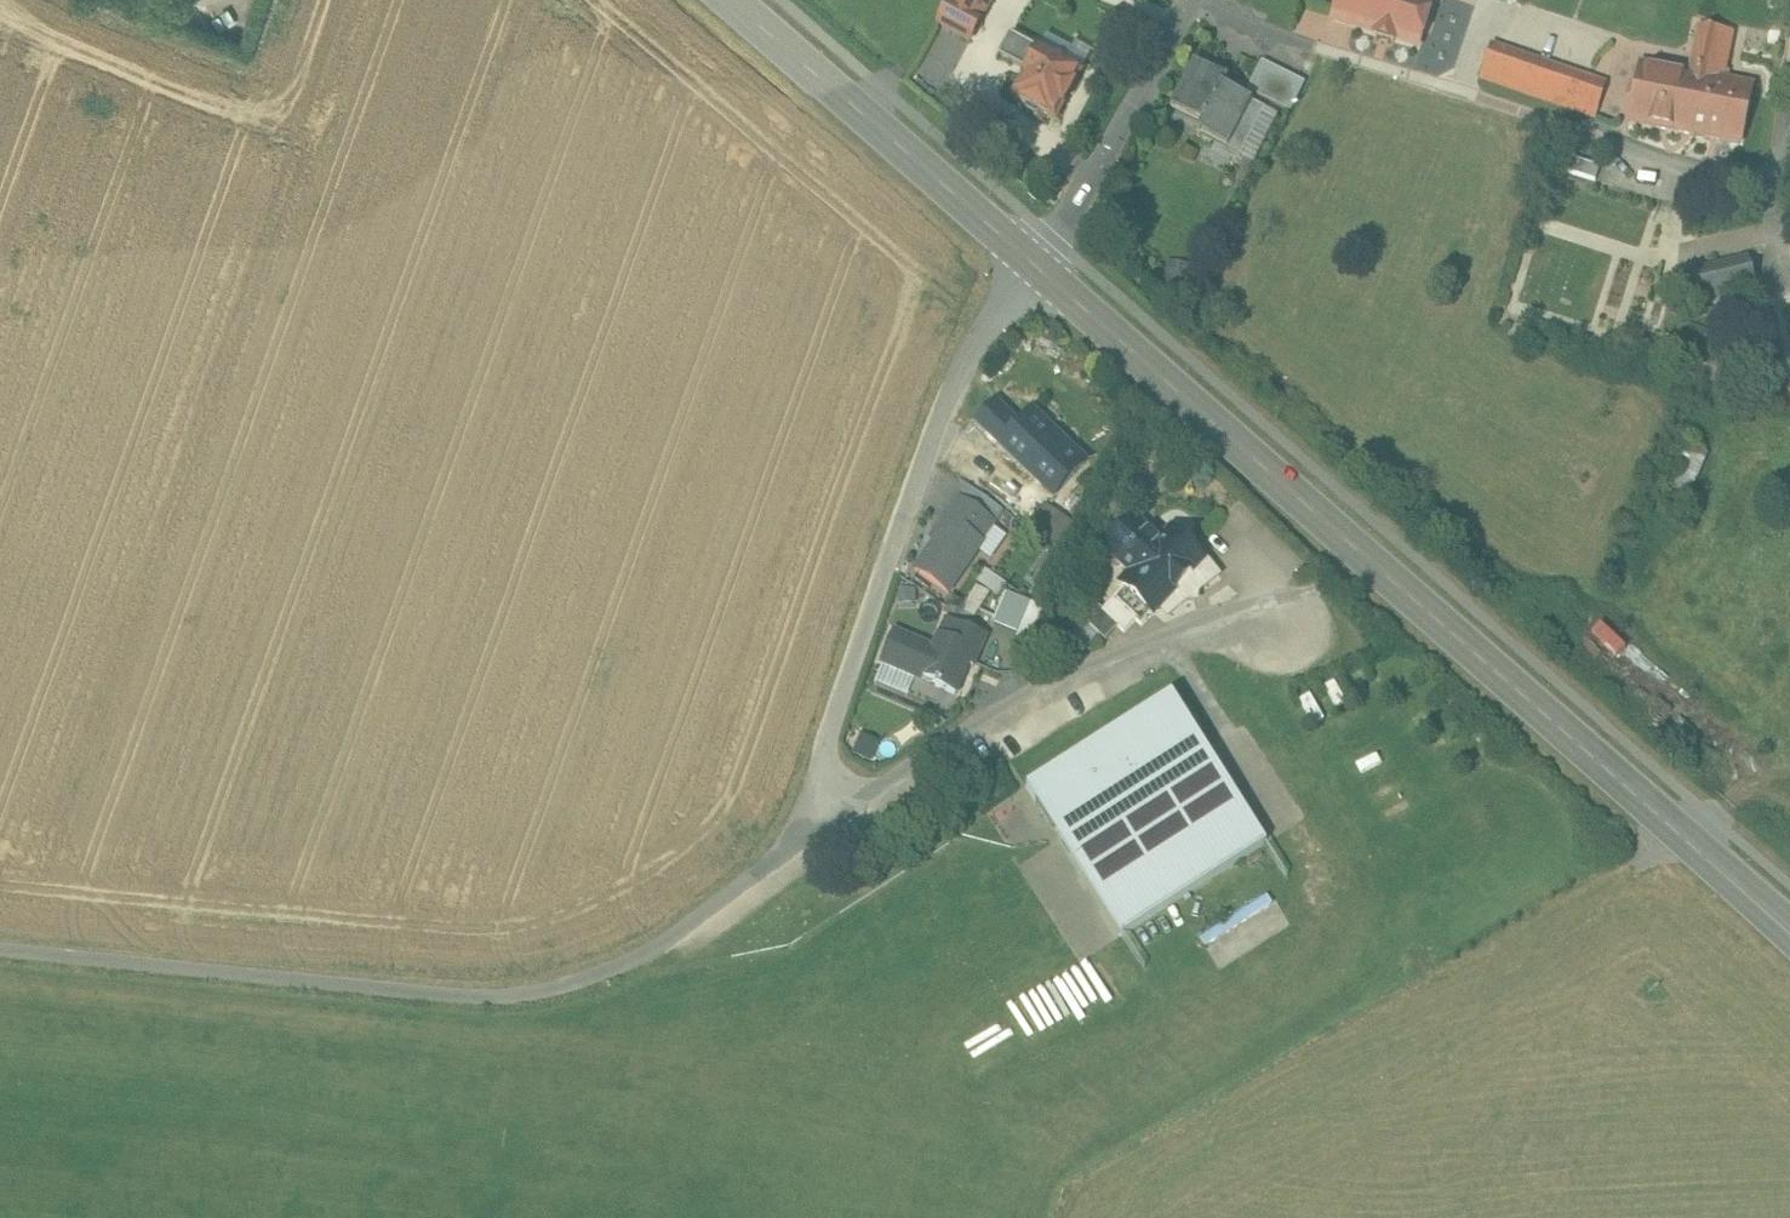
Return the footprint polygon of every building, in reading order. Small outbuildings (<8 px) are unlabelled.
[(951,3),(981,20),(992,0),(953,0),(951,3)] [(1333,19),(1376,33),(1375,36),(1394,42),(1395,38),(1418,46),(1432,2),(1424,0),(1339,0),(1333,19)] [(951,3),(950,3),(939,24),(970,41),(981,20),(951,3)] [(1721,30),(1699,26),(1690,74),(1641,65),(1636,85),(1635,85),(1629,89),(1627,96),(1631,101),(1633,102),(1629,122),(1741,143),(1753,87),(1723,81),(1730,48),(1718,45),(1721,30)] [(1081,74),(1011,36),(1000,56),(1027,71),(1013,98),(1028,106),(1026,109),(1027,112),(1036,117),(1039,116),(1040,113),(1055,121),(1081,74)] [(1550,66),(1490,46),(1479,78),(1539,98),(1550,66)] [(1262,61),(1248,90),(1291,112),(1305,83),(1262,61)] [(1229,80),(1193,62),(1171,107),(1204,123),(1198,135),(1241,157),(1265,110),(1224,89),(1229,80)] [(1591,80),(1550,66),(1539,98),(1580,112),(1591,80)] [(1606,85),(1591,80),(1580,112),(1595,118),(1606,85)] [(1572,157),(1567,172),(1595,181),(1600,166),(1572,157)] [(1735,264),(1693,274),(1699,299),(1742,288),(1735,264)] [(1055,433),(1034,412),(1020,427),(996,404),(978,423),(1034,477),(1038,474),(1057,492),(1067,481),(1068,482),(1073,478),(1071,477),(1084,464),(1053,435),(1055,433)] [(1003,512),(967,487),(959,500),(994,525),(1003,512)] [(994,525),(959,500),(945,520),(949,523),(950,522),(981,544),(994,525)] [(1074,536),(1038,512),(1027,527),(1063,552),(1074,536)] [(1173,530),(1163,540),(1154,531),(1151,534),(1133,518),(1105,548),(1131,573),(1120,585),(1124,589),(1103,611),(1104,612),(1103,612),(1119,627),(1119,628),(1125,634),(1136,621),(1142,627),(1155,613),(1154,613),(1161,606),(1168,615),(1188,599),(1197,600),(1198,591),(1217,576),(1205,559),(1173,530)] [(949,523),(916,571),(949,594),(983,545),(981,544),(950,522),(949,523)] [(993,626),(1032,637),(1041,605),(1001,594),(993,626)] [(1103,611),(1097,605),(1082,620),(1105,641),(1119,628),(1119,627),(1103,612),(1104,612),(1103,611)] [(986,637),(956,624),(950,640),(940,636),(934,650),(893,633),(881,663),(916,678),(917,675),(937,684),(936,686),(956,695),(969,665),(973,667),(986,637)] [(1613,659),(1623,645),(1594,625),(1585,639),(1613,659)] [(1173,696),(1071,762),(1068,758),(1026,786),(1061,840),(1205,747),(1173,696)] [(1205,747),(1061,840),(1122,936),(1267,843),(1205,747)] [(1268,897),(1202,940),(1206,945),(1271,903),(1268,897)]
